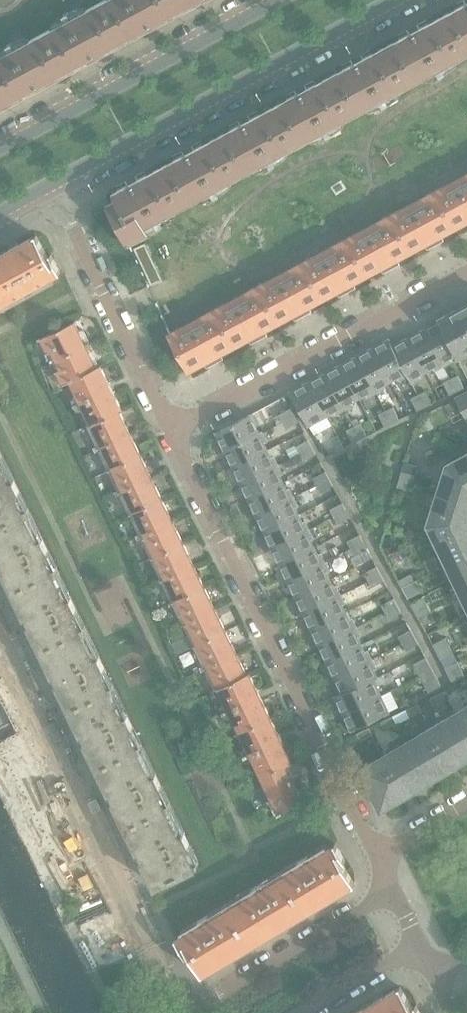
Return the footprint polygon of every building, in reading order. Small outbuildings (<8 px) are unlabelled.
[(174,0),(104,0),(102,1),(123,41),(180,10),(174,0)] [(180,10),(199,0),(174,0),(180,10)] [(123,41),(102,1),(46,31),(67,71),(123,41)] [(443,16),(464,56),(466,54),(466,3),(443,16)] [(464,56),(443,16),(387,46),(408,86),(464,56)] [(46,31),(0,56),(0,82),(10,101),(67,71),(46,31)] [(408,86),(387,46),(330,77),(334,83),(351,116),(408,86)] [(351,116),(334,83),(330,77),(274,107),(295,146),(351,116)] [(0,82),(0,107),(10,101),(0,82)] [(295,146),(274,107),(217,137),(238,176),(295,146)] [(238,176),(217,137),(161,167),(182,207),(238,176)] [(182,207),(161,167),(113,193),(116,200),(107,205),(128,243),(148,232),(145,226),(182,207)] [(435,191),(454,227),(466,220),(466,174),(435,191)] [(454,227),(435,191),(391,215),(410,251),(454,227)] [(410,251),(391,215),(347,239),(366,274),(410,251)] [(60,272),(51,254),(47,256),(36,235),(0,254),(0,289),(7,301),(60,272)] [(366,274),(347,239),(303,262),(322,298),(366,274)] [(322,298),(303,262),(258,286),(278,322),(322,298)] [(278,322),(258,286),(215,310),(234,345),(278,322)] [(462,305),(446,314),(443,316),(443,317),(440,319),(441,321),(458,356),(464,353),(466,352),(466,303),(462,305)] [(234,345),(215,310),(169,334),(188,369),(234,345)] [(56,359),(89,343),(83,329),(79,330),(74,321),(36,339),(37,342),(42,340),(47,350),(51,348),(56,359)] [(453,359),(458,356),(441,321),(424,329),(444,366),(454,360),(453,359)] [(444,366),(424,329),(409,338),(427,371),(434,367),(435,370),(444,366)] [(427,371),(409,338),(393,346),(409,377),(412,383),(421,378),(420,375),(427,371)] [(409,377),(393,346),(389,339),(373,348),(391,382),(398,377),(400,381),(409,377)] [(96,367),(93,359),(96,357),(89,343),(56,359),(61,368),(57,370),(61,380),(57,382),(58,385),(69,380),(96,367)] [(391,382),(373,348),(358,356),(374,388),(377,394),(387,389),(385,386),(391,382)] [(374,388),(358,356),(342,364),(354,388),(359,400),(367,396),(369,399),(377,394),(374,388)] [(359,400),(354,388),(342,364),(325,373),(333,388),(345,412),(354,407),(352,403),(359,400)] [(122,410),(113,392),(100,365),(96,367),(69,380),(73,388),(80,402),(72,405),(74,408),(81,405),(91,425),(119,411),(122,410)] [(345,412),(333,388),(325,373),(309,382),(312,388),(327,416),(334,413),(336,416),(345,412)] [(464,388),(458,376),(451,379),(457,392),(464,388)] [(457,392),(451,379),(444,383),(450,395),(457,392)] [(327,416),(312,388),(309,382),(289,393),(307,426),(327,416)] [(431,404),(425,391),(418,395),(424,408),(431,404)] [(455,398),(459,406),(466,401),(466,392),(455,398)] [(424,408),(418,395),(411,398),(417,411),(424,408)] [(459,406),(462,413),(466,420),(466,401),(459,406)] [(399,420),(393,407),(386,411),(392,423),(399,420)] [(294,415),(291,408),(278,415),(282,422),(294,415)] [(119,411),(91,425),(86,428),(96,447),(92,449),(93,452),(130,434),(119,411)] [(392,423),(386,411),(378,415),(385,427),(392,423)] [(258,434),(249,414),(217,432),(226,450),(258,434)] [(298,422),(294,415),(282,422),(286,429),(298,422)] [(367,436),(360,423),(353,427),(360,439),(367,436)] [(360,439),(353,427),(346,431),(353,443),(360,439)] [(266,451),(263,443),(266,441),(262,432),(258,434),(226,450),(233,466),(266,451)] [(141,456),(130,434),(93,452),(94,454),(98,452),(108,472),(141,456)] [(343,448),(337,435),(330,439),(336,451),(343,448)] [(311,447),(308,440),(296,447),(299,454),(311,447)] [(315,454),(311,447),(299,454),(303,461),(315,454)] [(241,482),(278,464),(273,455),(269,457),(266,451),(233,466),(241,482)] [(445,465),(442,476),(447,477),(443,492),(466,499),(466,454),(445,465)] [(151,477),(146,466),(141,456),(108,472),(117,491),(113,492),(114,495),(151,477)] [(0,461),(0,524),(25,513),(16,494),(20,493),(14,480),(14,479),(10,481),(0,461)] [(405,462),(402,470),(415,475),(418,466),(405,462)] [(281,482),(278,476),(282,473),(278,464),(241,482),(249,498),(281,482)] [(413,483),(415,475),(402,470),(399,479),(413,483)] [(329,479),(325,472),(313,478),(316,485),(329,479)] [(162,499),(151,477),(114,495),(115,497),(119,495),(129,515),(162,499)] [(332,486),(329,480),(329,479),(316,485),(320,492),(332,486)] [(410,491),(413,483),(399,479),(397,487),(410,491)] [(256,514),(293,496),(289,486),(284,489),(281,482),(249,498),(256,514)] [(466,525),(466,499),(443,492),(437,508),(433,506),(427,522),(436,540),(466,525)] [(297,515),(293,506),(297,504),(293,496),(256,514),(264,530),(297,515)] [(172,520),(162,499),(129,515),(138,534),(134,535),(135,538),(172,520)] [(346,510),(342,503),(330,510),(333,517),(346,510)] [(350,517),(347,512),(346,510),(333,517),(337,524),(350,517)] [(34,531),(25,513),(0,524),(0,562),(13,590),(53,571),(45,553),(48,551),(42,539),(42,538),(38,540),(34,531)] [(272,547),(309,530),(305,521),(301,522),(297,515),(264,530),(272,547)] [(183,543),(172,521),(172,520),(135,538),(137,541),(140,539),(150,559),(183,543)] [(436,540),(440,548),(444,546),(452,562),(466,555),(466,525),(436,540)] [(313,548),(310,541),(314,539),(309,530),(272,547),(280,564),(313,548)] [(363,542),(359,535),(347,542),(350,549),(363,542)] [(367,549),(364,544),(363,542),(350,549),(354,556),(367,549)] [(194,565),(183,543),(150,559),(159,578),(155,579),(157,582),(194,565)] [(288,579),(325,562),(320,552),(316,554),(313,548),(280,564),(288,579)] [(452,562),(459,578),(456,579),(460,589),(466,586),(466,555),(452,562)] [(328,580),(325,573),(329,571),(325,562),(288,579),(296,595),(328,580)] [(204,587),(194,565),(157,582),(158,584),(162,583),(171,602),(204,587)] [(380,574),(376,567),(364,573),(368,580),(380,574)] [(67,599),(55,574),(53,571),(13,590),(42,649),(82,630),(73,612),(77,610),(70,597),(67,599)] [(384,581),(380,575),(380,574),(368,580),(371,587),(384,581)] [(414,582),(410,574),(398,581),(401,588),(402,588),(414,582)] [(333,598),(341,594),(336,585),(332,586),(328,580),(296,595),(304,612),(333,598)] [(414,582),(402,588),(408,599),(423,591),(417,580),(414,582)] [(160,593),(157,584),(149,588),(153,596),(160,593)] [(215,609),(204,587),(171,602),(180,622),(177,624),(178,626),(215,609)] [(345,613),(341,605),(345,603),(341,594),(333,598),(304,612),(312,628),(345,613)] [(426,605),(423,598),(410,604),(414,611),(426,605)] [(397,606),(393,599),(381,605),(385,612),(397,606)] [(430,612),(426,605),(414,611),(418,618),(430,612)] [(401,613),(398,607),(397,606),(385,612),(389,619),(401,613)] [(225,630),(215,609),(178,626),(179,628),(183,627),(193,646),(225,630)] [(320,645),(357,627),(352,618),(348,620),(345,613),(312,628),(320,645)] [(360,645),(356,637),(360,635),(357,627),(320,645),(327,660),(360,645)] [(95,657),(83,633),(82,630),(42,649),(70,708),(110,689),(101,671),(105,669),(99,656),(95,657)] [(236,652),(225,630),(193,646),(202,666),(198,667),(199,670),(236,652)] [(414,638),(411,630),(398,637),(402,644),(414,638)] [(418,645),(415,638),(414,638),(402,644),(406,651),(418,645)] [(449,645),(445,638),(432,645),(436,652),(449,645)] [(335,676),(372,658),(367,649),(363,651),(360,645),(327,660),(335,676)] [(452,652),(449,645),(436,652),(440,659),(452,652)] [(246,674),(236,652),(199,670),(201,673),(205,671),(214,690),(218,688),(246,674)] [(376,678),(372,668),(376,666),(372,658),(335,676),(343,693),(374,679),(376,678)] [(432,669),(426,658),(413,664),(419,676),(432,669)] [(461,669),(457,662),(444,668),(448,675),(461,669)] [(441,686),(432,669),(419,676),(428,693),(441,686)] [(464,676),(464,675),(461,669),(448,675),(452,683),(464,676)] [(270,717),(262,700),(249,672),(246,674),(218,688),(228,709),(222,712),(223,715),(230,712),(240,732),(270,717)] [(343,712),(381,694),(374,679),(343,693),(335,696),(343,712)] [(123,716),(111,691),(110,689),(70,708),(99,767),(138,747),(129,729),(133,728),(127,714),(123,716)] [(446,700),(442,693),(430,699),(433,706),(446,700)] [(352,729),(389,711),(381,694),(343,712),(352,729)] [(396,724),(421,712),(418,704),(392,716),(396,724)] [(453,716),(466,739),(466,707),(453,716)] [(396,724),(392,716),(381,722),(384,729),(396,724)] [(453,716),(439,724),(437,720),(428,725),(452,767),(466,758),(466,739),(453,716)] [(292,761),(283,743),(270,717),(240,732),(249,752),(243,755),(245,759),(252,756),(261,776),(285,765),(292,761)] [(452,767),(428,725),(418,731),(420,735),(407,742),(429,780),(452,767)] [(372,735),(369,728),(356,734),(360,741),(372,735)] [(429,780),(407,742),(394,750),(392,747),(382,752),(406,794),(429,780)] [(151,775),(140,750),(138,747),(99,767),(127,825),(166,806),(158,788),(161,786),(161,785),(155,773),(151,775)] [(406,794),(382,752),(360,765),(381,809),(406,794)] [(302,801),(292,781),(293,781),(291,777),(285,765),(261,776),(269,794),(265,796),(266,800),(271,798),(278,813),(273,815),(274,816),(302,801)] [(180,834),(168,809),(166,806),(127,825),(155,885),(195,866),(186,847),(190,845),(183,832),(180,834)] [(354,883),(342,862),(345,860),(335,843),(311,857),(309,854),(297,861),(299,865),(282,875),(305,913),(354,883)] [(305,913),(282,875),(266,884),(264,881),(251,888),(253,892),(228,907),(250,945),(305,913)] [(250,945),(228,907),(211,917),(209,913),(197,921),(199,924),(175,938),(186,955),(189,953),(201,974),(250,945)] [(415,1005),(412,1007),(400,986),(355,1012),(420,1012),(415,1005)]
